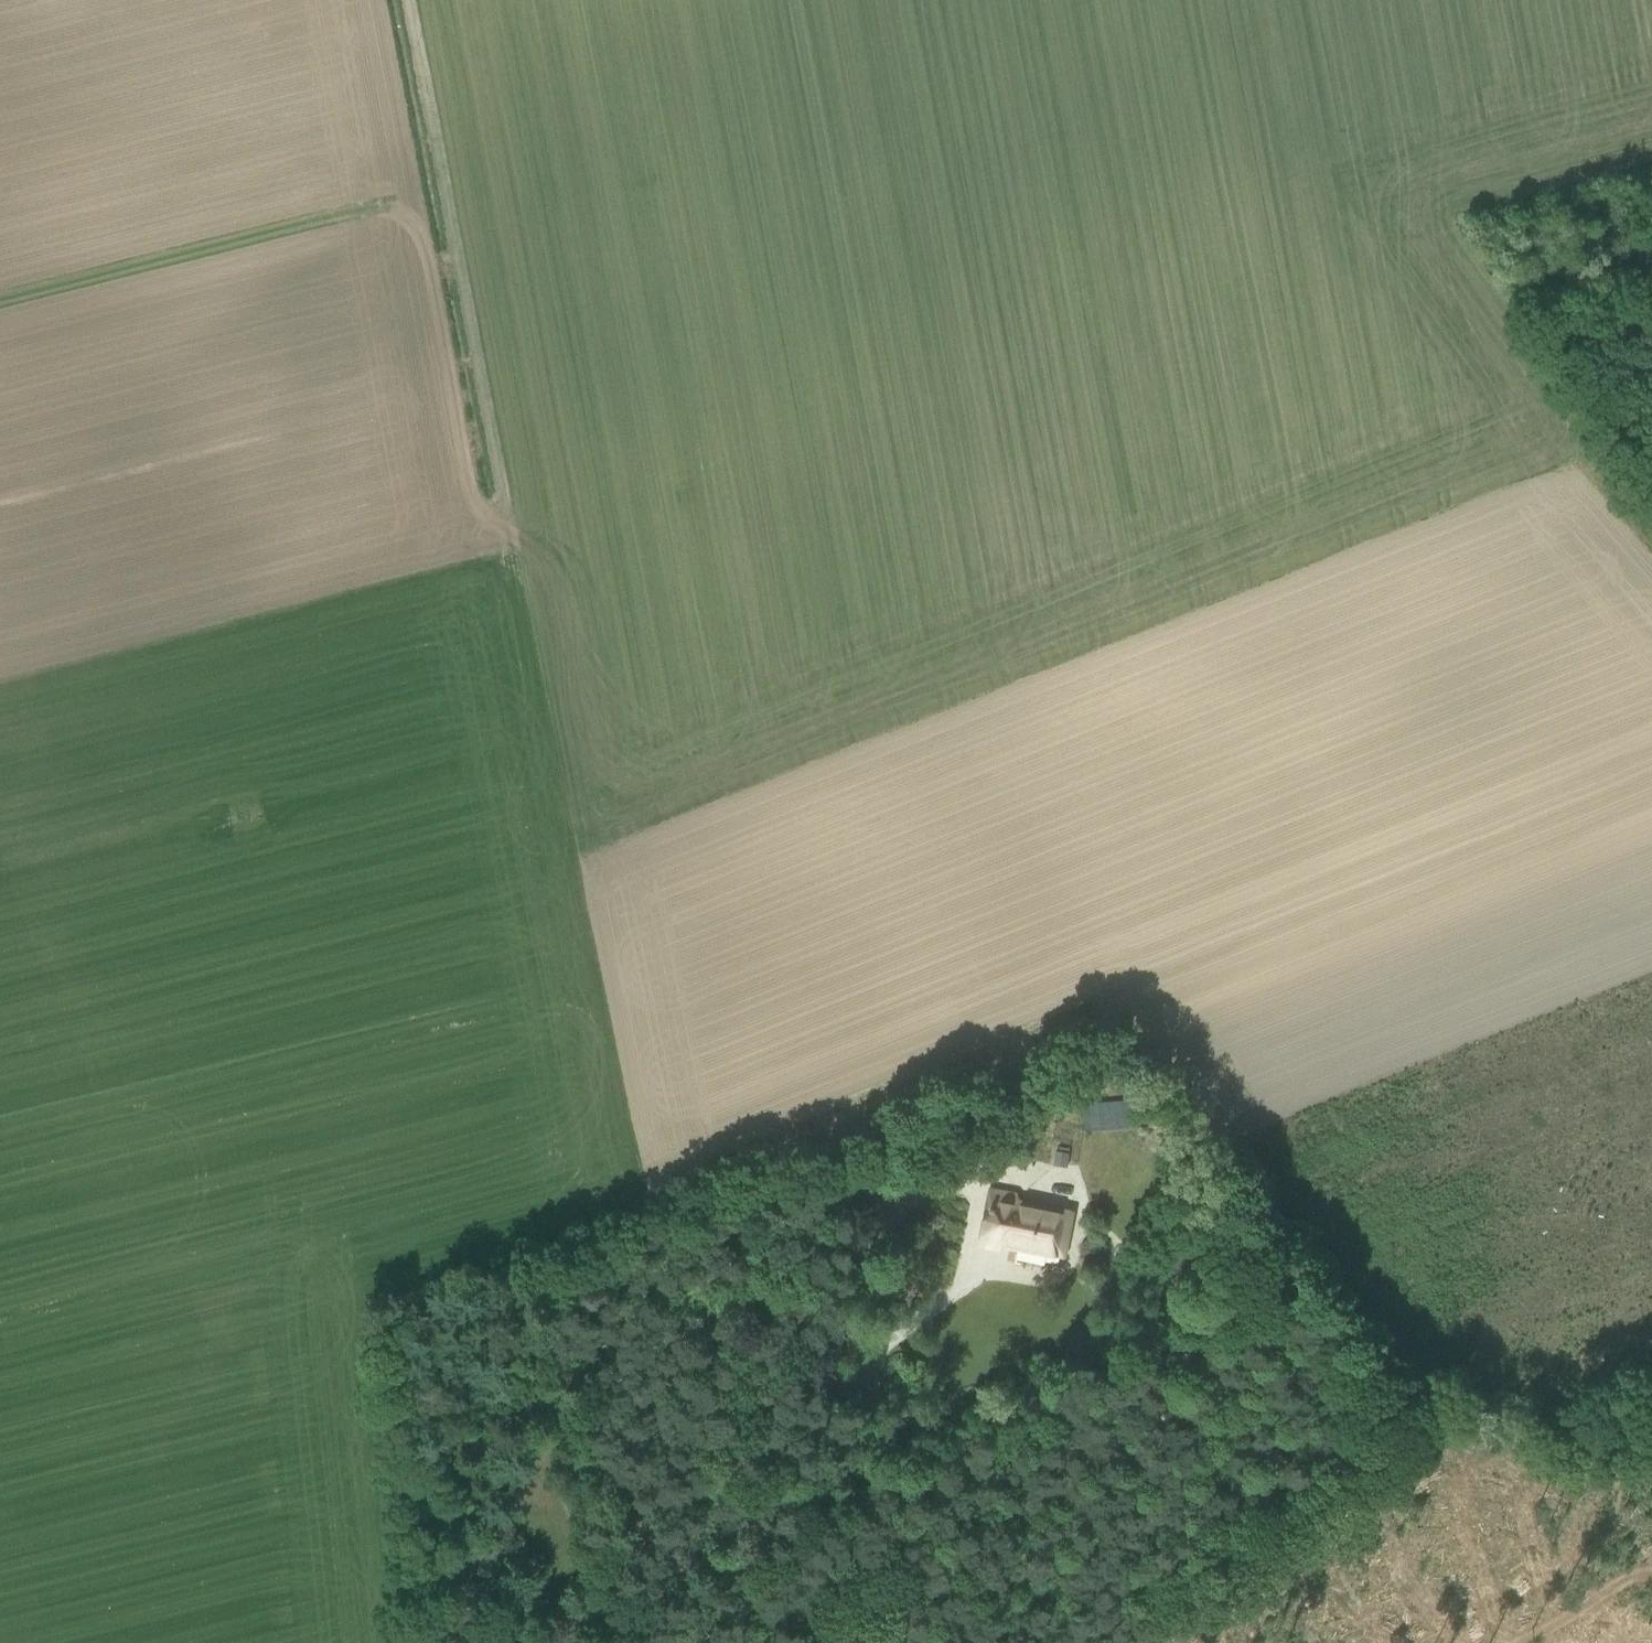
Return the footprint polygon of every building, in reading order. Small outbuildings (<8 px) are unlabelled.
[(993,1135),(988,1161),(1009,1165),(1014,1140),(993,1135)] [(1054,1152),(1053,1162),(1066,1163),(1067,1154),(1054,1152)] [(1004,1242),(1062,1254),(1070,1213),(1013,1202),(1014,1196),(991,1191),(982,1237),(986,1243),(999,1245),(1004,1242)]
